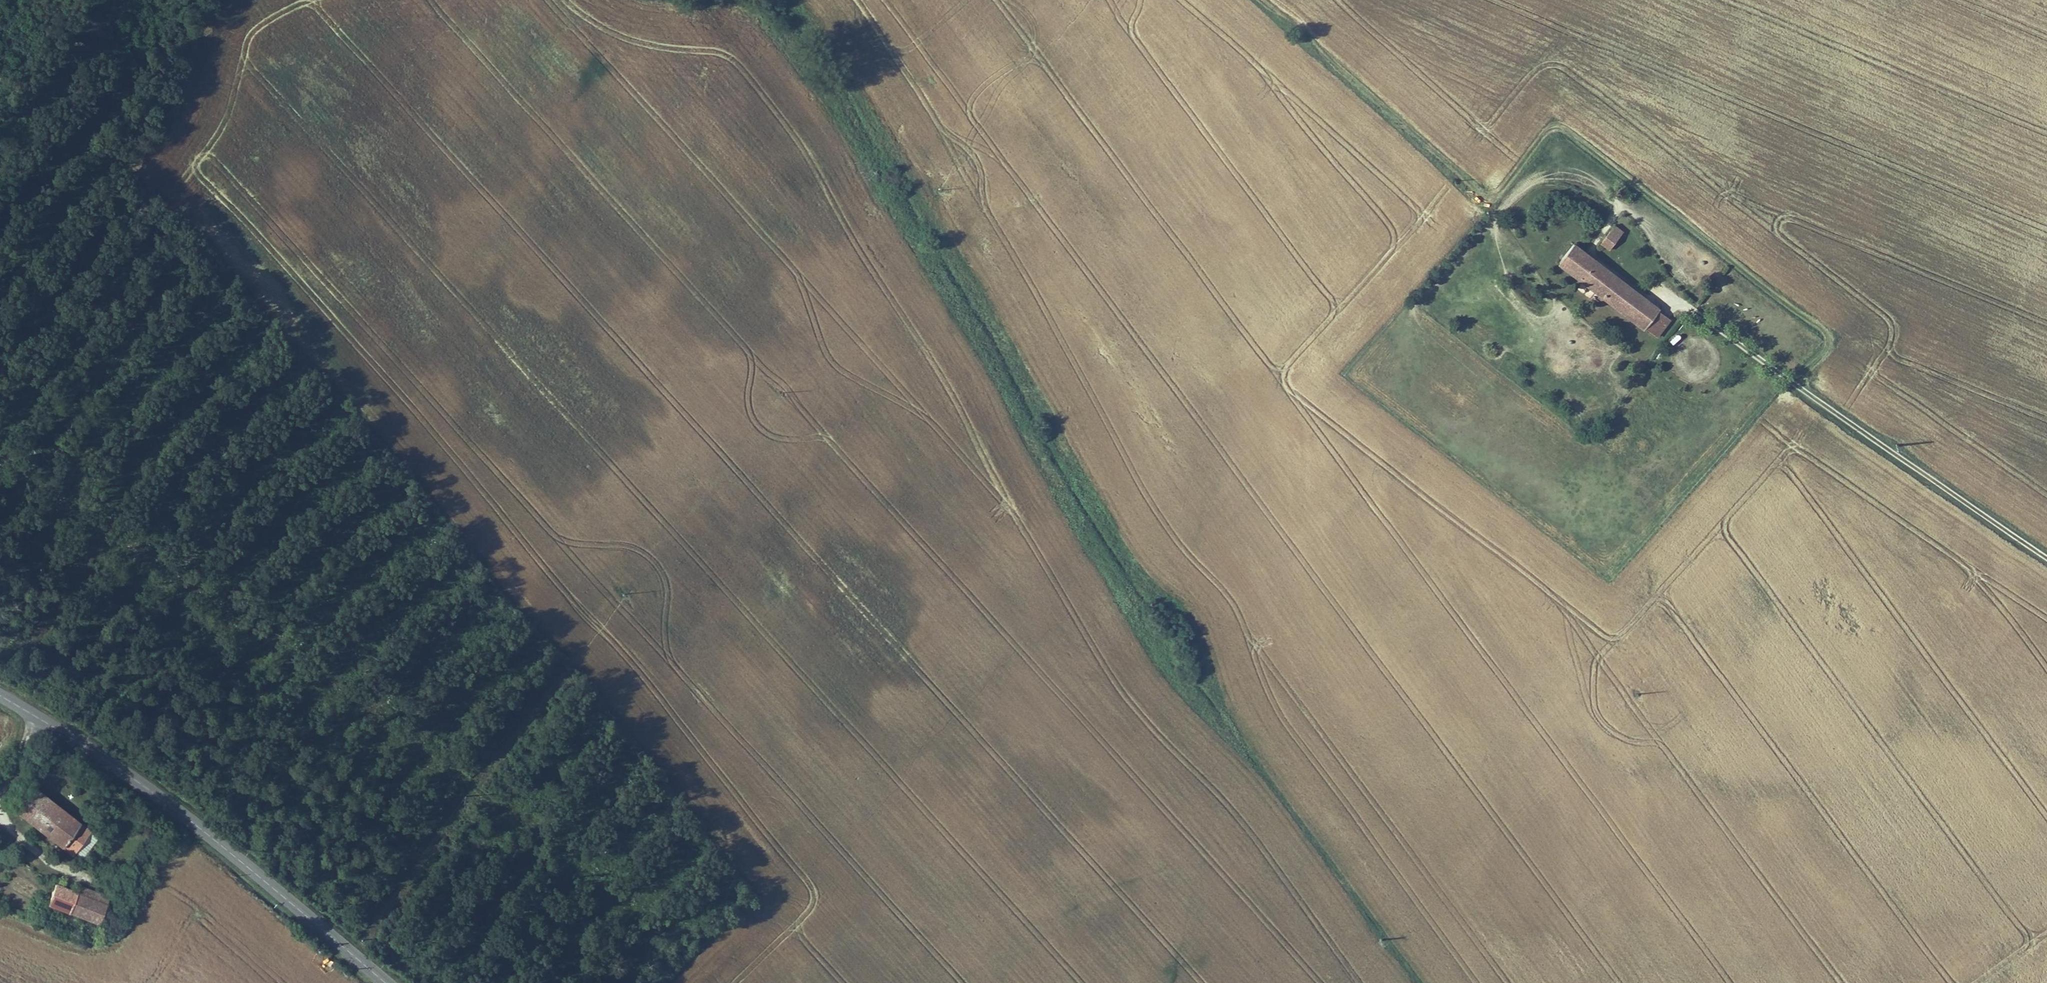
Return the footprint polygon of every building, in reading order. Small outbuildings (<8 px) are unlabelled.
[(1624,230),(1615,222),(1599,241),(1609,249),(1624,230)] [(1661,306),(1575,238),(1558,260),(1643,328),(1645,326),(1659,308),(1661,306)] [(1581,282),(1576,288),(1590,297),(1594,291),(1581,282)] [(1673,318),(1659,308),(1645,326),(1658,337),(1673,318)] [(65,857),(67,854),(84,832),(21,784),(1,809),(65,857)] [(84,832),(67,854),(79,863),(96,840),(84,832)] [(68,900),(45,889),(37,907),(90,932),(102,907),(71,892),(68,900)]
